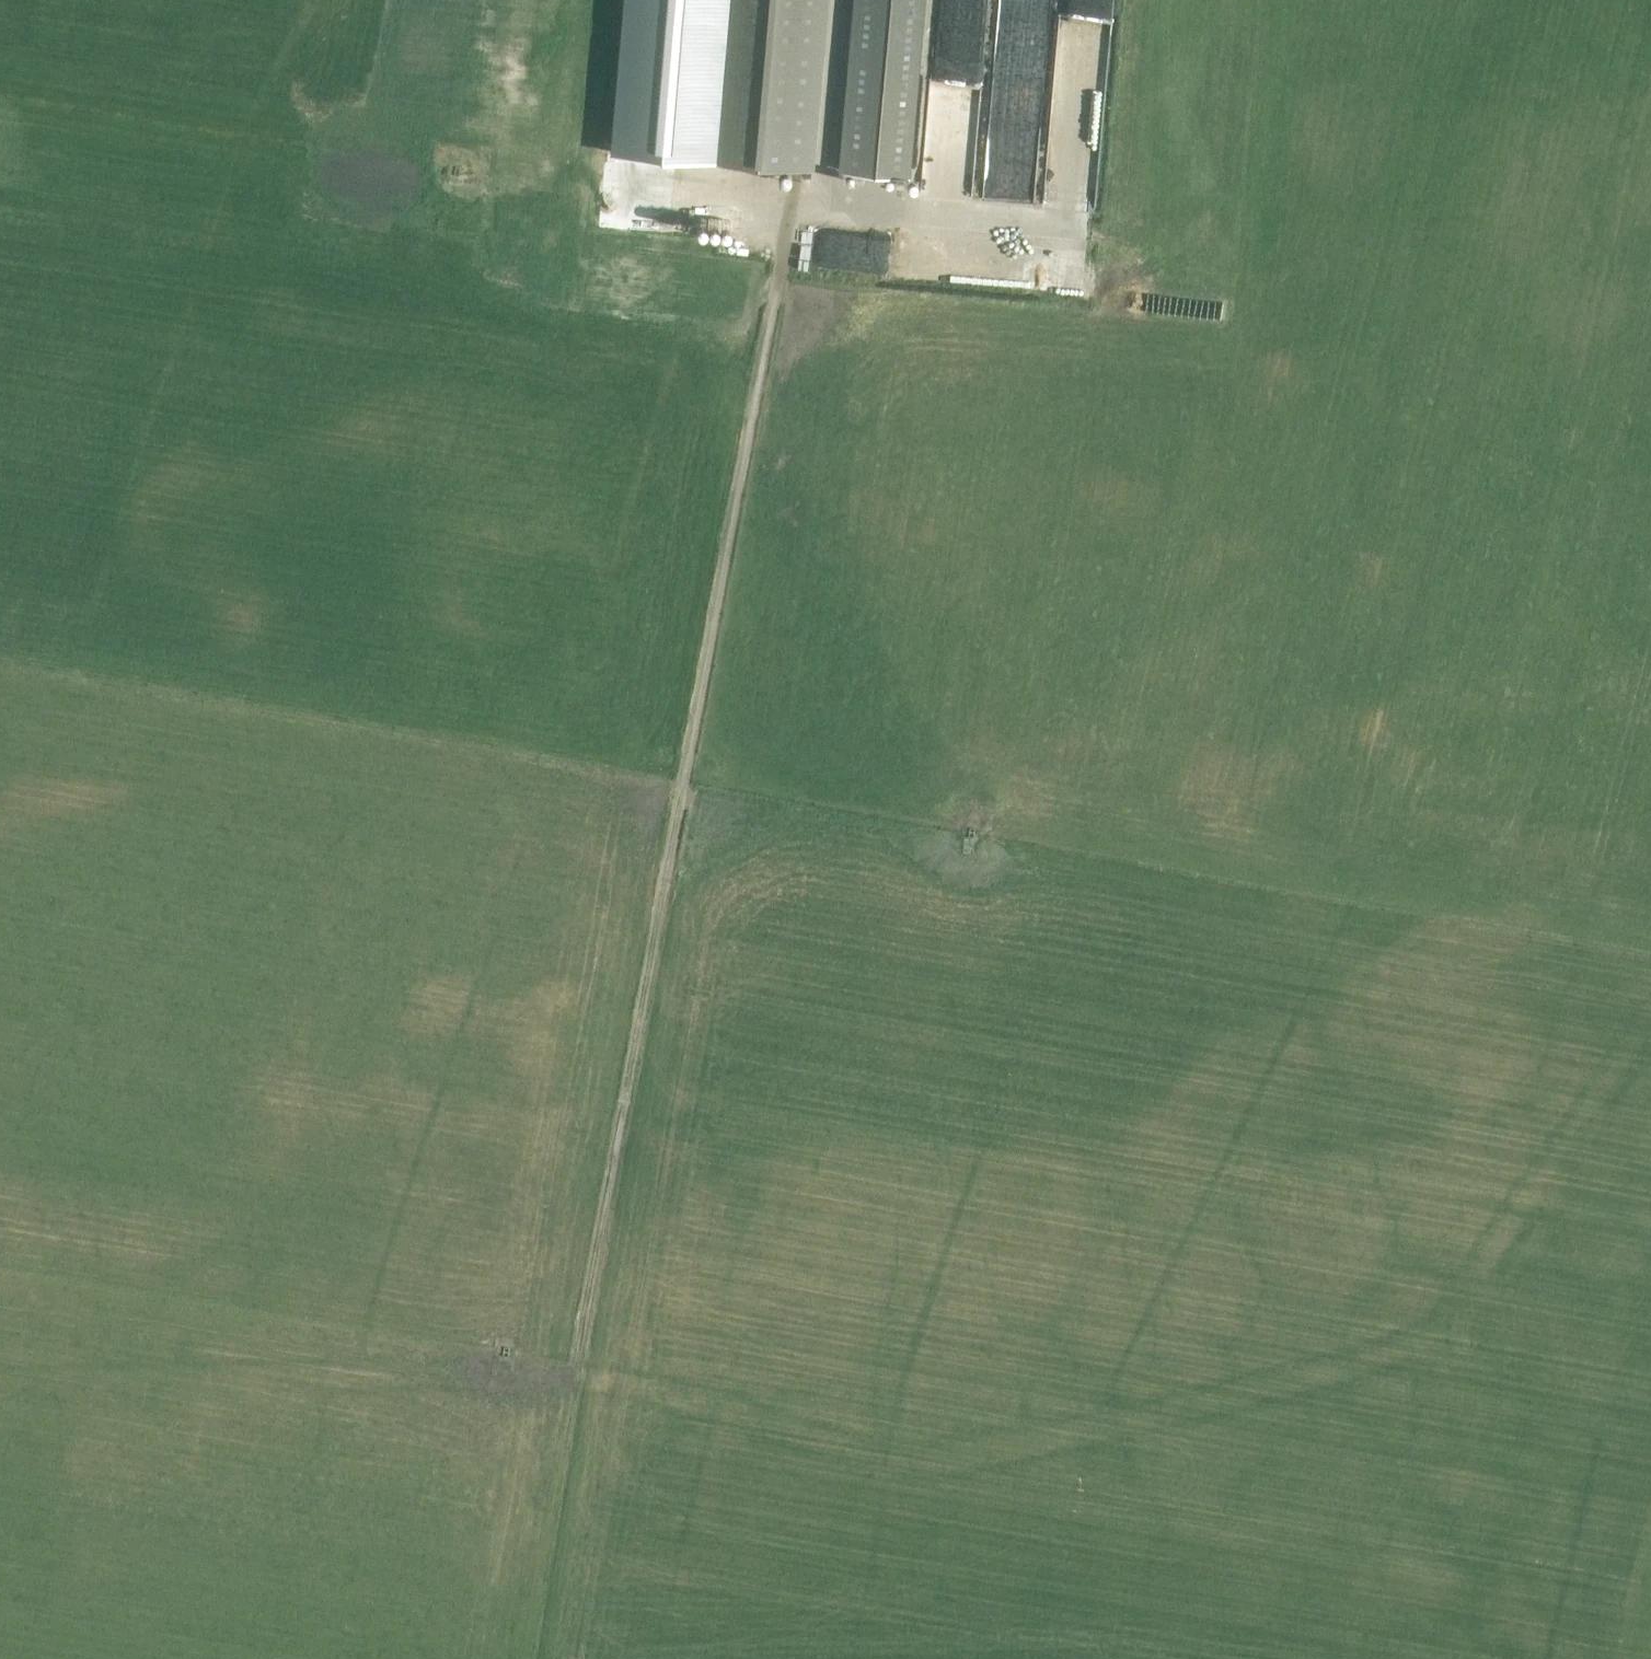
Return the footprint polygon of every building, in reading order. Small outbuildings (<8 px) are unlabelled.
[(821,46),(825,0),(715,0),(702,160),(810,169),(821,46)] [(838,169),(908,175),(923,0),(853,0),(838,169)] [(1111,218),(1120,90),(1077,87),(1074,135),(1088,136),(1087,155),(1103,156),(1102,164),(1101,185),(1091,184),(1090,199),(1081,199),(1080,216),(1111,218)]
